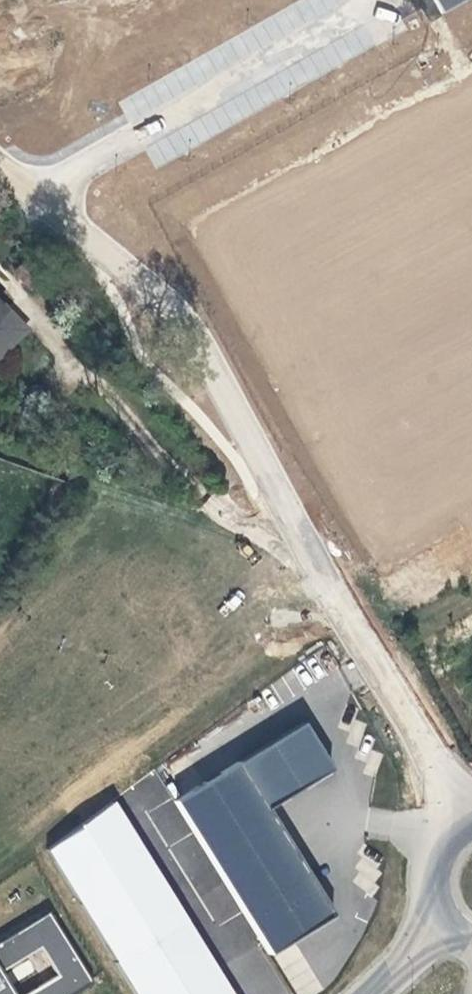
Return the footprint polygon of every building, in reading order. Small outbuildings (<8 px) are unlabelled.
[(445,14),(470,0),(437,0),(445,14)] [(24,290),(37,277),(21,260),(8,273),(24,290)] [(303,723),(176,800),(267,956),(332,916),(268,809),(331,770),(303,723)] [(50,909),(0,940),(0,993),(74,993),(93,982),(50,909)] [(115,962),(134,993),(228,993),(185,920),(115,962)]
